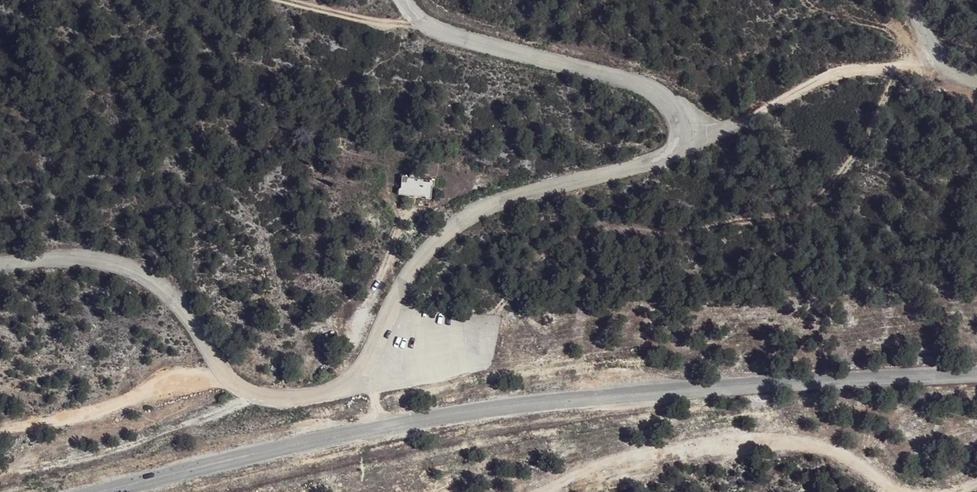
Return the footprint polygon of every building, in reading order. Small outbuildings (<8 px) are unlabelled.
[(400,194),(432,195),(433,176),(401,175),(400,194)]
